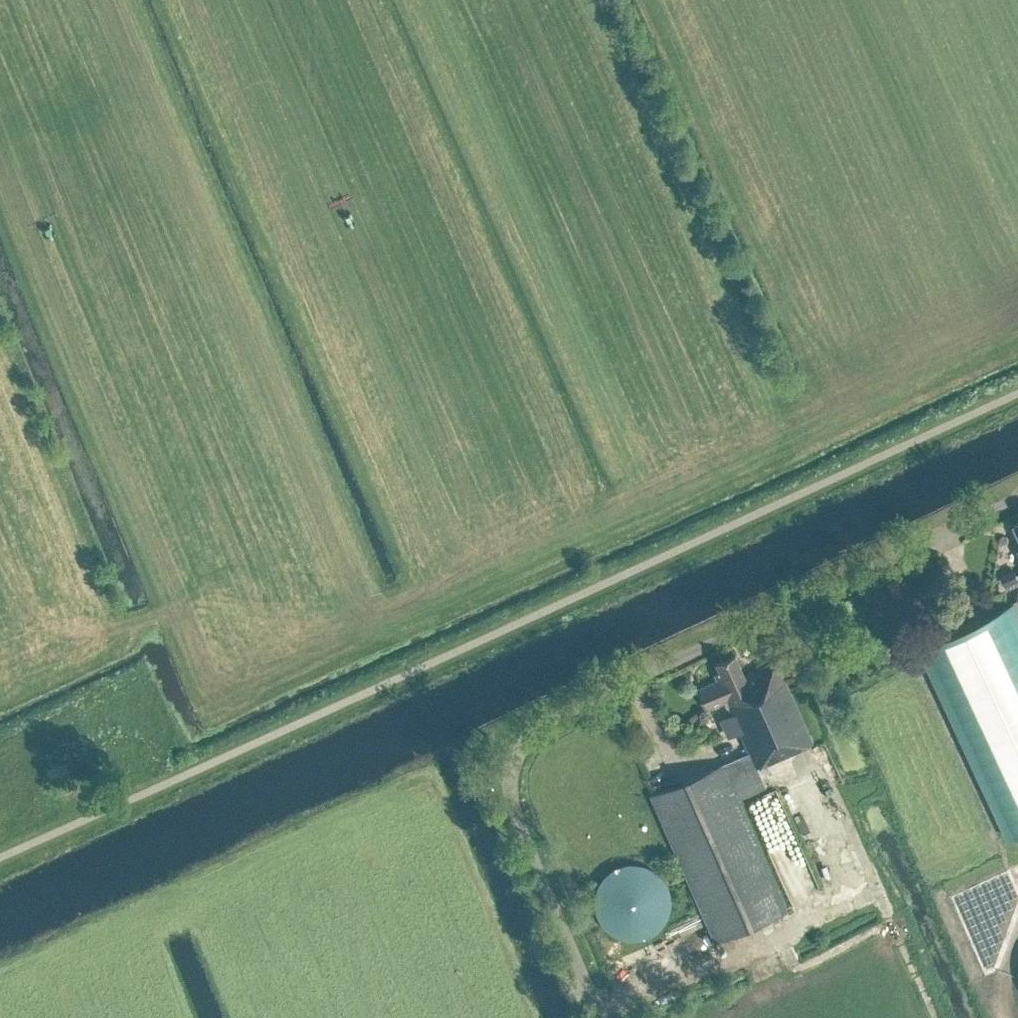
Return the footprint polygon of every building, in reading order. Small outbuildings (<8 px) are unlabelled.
[(1007,584),(1017,578),(1017,574),(1015,566),(1001,572),(1007,584)] [(918,644),(1009,838),(1017,834),(1017,597),(918,644)] [(743,673),(734,652),(715,660),(719,669),(714,672),(717,679),(699,687),(704,699),(722,691),(749,751),(650,794),(714,940),(786,908),(737,798),(766,785),(757,765),(812,741),(775,659),(743,673)] [(632,938),(636,938),(640,937),(644,936),(648,934),(651,933),(654,931),(657,928),(660,926),(662,923),(664,921),(665,918),(667,915),(668,912),(669,908),(670,905),(670,901),(670,897),(670,893),(669,889),(668,885),(666,882),(664,878),(661,875),(658,872),(655,869),(652,867),(649,865),(645,864),(642,862),(639,862),(635,861),(632,861),(629,861),(626,862),(622,862),(619,863),(615,865),(612,867),(609,869),(606,872),(603,874),(600,878),(598,881),(596,885),(595,889),(594,893),(594,897),(594,901),(594,904),(594,908),(595,911),(597,915),(598,918),(600,920),(602,923),(604,926),(606,928),(609,930),(612,932),(616,934),(619,936),(623,937),(627,938),(632,938)]
